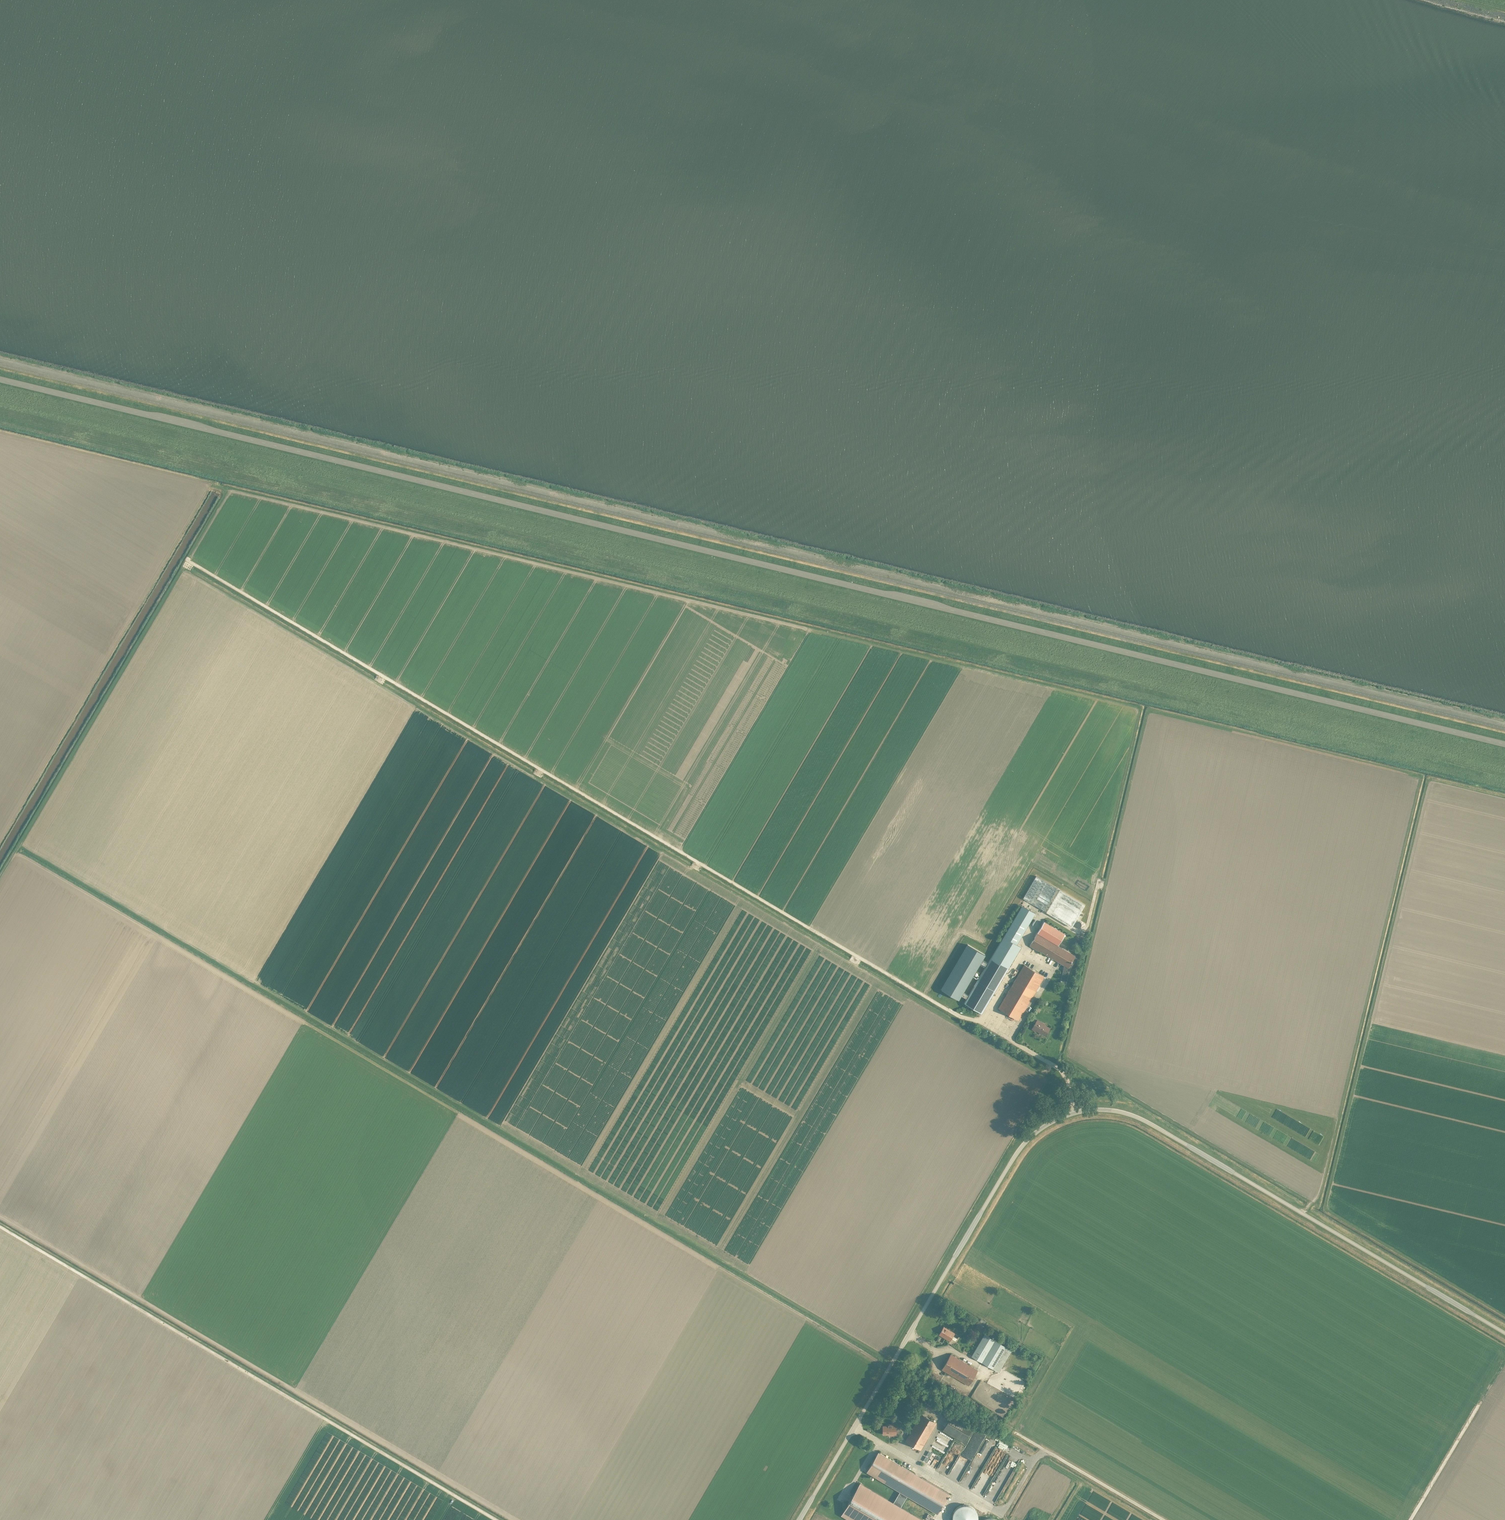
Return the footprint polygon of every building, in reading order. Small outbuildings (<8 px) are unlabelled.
[(1044,910),(1057,888),(1036,876),(1023,898),(1044,910)] [(1046,912),(1071,927),(1085,904),(1059,889),(1046,912)] [(991,958),(1008,968),(1021,946),(1017,944),(1035,912),(1022,905),(991,958)] [(1037,933),(1058,946),(1065,934),(1044,922),(1038,933),(1037,933)] [(1075,956),(1058,946),(1037,933),(1030,946),(1036,949),(1064,965),(1060,983),(1065,984),(1069,971),(1076,958),(1074,957),(1075,956)] [(986,966),(988,963),(982,959),(985,954),(968,944),(941,989),(958,999),(961,995),(967,998),(968,995),(963,992),(980,963),(986,966)] [(1025,945),(1021,952),(1032,958),(1036,951),(1025,945)] [(995,990),(1008,968),(990,958),(988,963),(986,966),(978,980),(977,980),(995,990)] [(1018,1020),(1045,977),(1024,965),(998,1008),(1018,1020)] [(995,990),(977,980),(968,995),(967,998),(964,1003),(981,1013),(995,990)] [(1045,1035),(1050,1028),(1044,1025),(1045,1024),(1037,1019),(1032,1029),(1035,1031),(1036,1030),(1045,1035)] [(957,1338),(958,1335),(954,1333),(944,1326),(939,1334),(950,1341),(953,1335),(957,1338)] [(971,1356),(992,1368),(998,1372),(1011,1350),(984,1334),(971,1356)] [(968,1385),(977,1370),(951,1354),(942,1369),(968,1385)] [(921,1449),(936,1423),(921,1414),(905,1440),(921,1449)] [(964,1443),(973,1427),(952,1414),(942,1430),(964,1443)] [(891,1435),(896,1435),(895,1425),(897,1425),(901,1422),(896,1417),(893,1420),(893,1424),(887,1424),(887,1425),(883,1425),(883,1434),(891,1434),(891,1435)] [(900,1506),(906,1495),(937,1513),(948,1493),(878,1452),(866,1471),(900,1491),(893,1502),(860,1483),(841,1515),(850,1519),(923,1519),(900,1506)]
